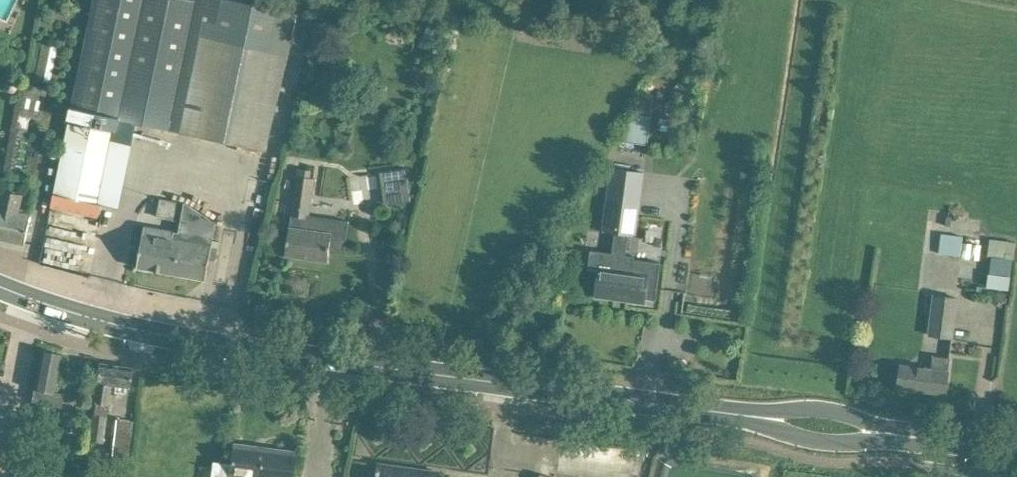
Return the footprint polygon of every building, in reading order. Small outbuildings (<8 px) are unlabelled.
[(297,13),(237,0),(94,0),(56,186),(52,206),(98,216),(120,119),(266,152),(297,13)] [(63,48),(43,44),(35,80),(56,84),(63,48)] [(19,115),(20,115),(16,136),(26,138),(30,117),(40,120),(48,89),(27,84),(19,115)] [(619,139),(647,144),(651,115),(633,113),(619,139)] [(598,270),(597,277),(594,297),(613,299),(613,297),(627,299),(627,301),(645,304),(646,299),(654,301),(655,301),(660,264),(635,260),(636,256),(625,255),(627,234),(635,235),(644,172),(612,167),(603,231),(615,232),(612,252),(591,249),(588,269),(589,269),(598,270)] [(393,171),(380,172),(381,181),(384,204),(410,200),(406,169),(393,171)] [(288,235),(286,254),(328,260),(330,248),(345,251),(349,223),(316,218),(309,217),(314,178),(297,175),(291,216),(292,216),(290,228),(289,228),(288,235)] [(25,244),(31,215),(18,212),(21,196),(3,192),(0,204),(0,238),(25,244)] [(213,238),(216,223),(183,202),(183,204),(161,198),(157,217),(181,223),(179,232),(144,226),(137,267),(206,279),(209,260),(215,261),(217,247),(212,246),(213,238)] [(97,221),(50,211),(47,222),(95,232),(97,221)] [(962,238),(942,235),(939,253),(959,256),(962,238)] [(988,257),(993,258),(991,275),(1011,277),(1013,260),(1015,242),(990,239),(988,257)] [(957,298),(933,295),(928,336),(952,339),(957,298)] [(52,392),(56,374),(60,354),(41,350),(30,405),(31,405),(26,430),(29,431),(28,435),(30,435),(28,447),(41,449),(50,405),(60,407),(63,395),(52,392)] [(901,365),(901,366),(898,386),(946,393),(948,373),(950,357),(933,355),(932,369),(901,365)] [(98,362),(95,382),(92,403),(95,403),(93,416),(91,415),(88,440),(103,442),(106,410),(107,410),(110,385),(128,387),(131,367),(98,362)] [(133,421),(120,420),(116,419),(111,456),(128,458),(133,421)] [(233,464),(214,461),(213,476),(293,476),(296,452),(265,448),(265,450),(257,449),(257,447),(235,444),(233,464)] [(376,476),(439,476),(439,472),(378,464),(376,476)]
